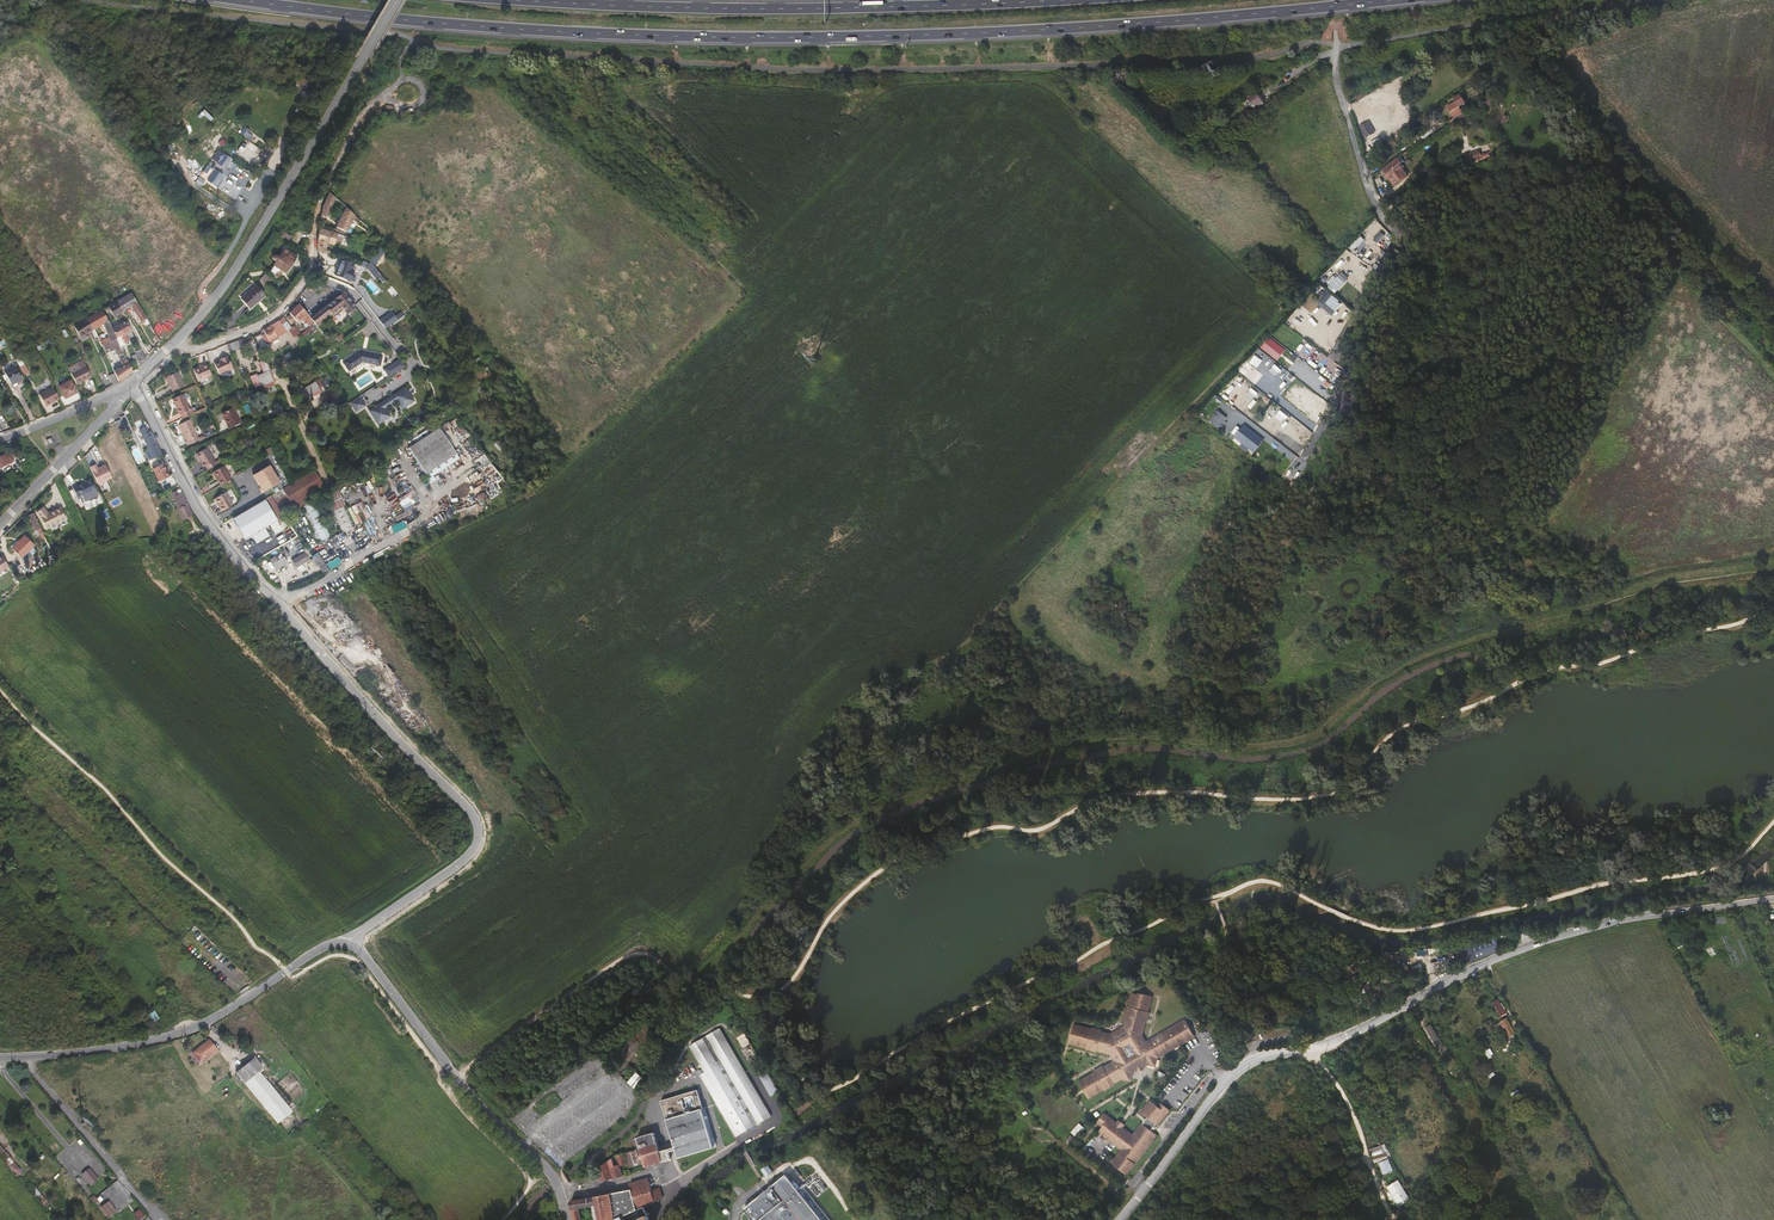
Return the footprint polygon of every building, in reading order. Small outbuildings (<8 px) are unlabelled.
[(1264,103),(1255,91),(1247,97),(1255,110),(1264,103)] [(1447,107),(1454,118),(1462,112),(1459,107),(1464,103),(1459,95),(1453,99),(1455,101),(1447,107)] [(218,121),(213,127),(220,133),(225,126),(218,121)] [(1366,138),(1375,133),(1370,121),(1360,125),(1366,138)] [(1436,129),(1434,126),(1420,136),(1422,139),(1436,129)] [(253,136),(249,132),(250,130),(245,127),(241,133),(250,140),(253,136)] [(258,147),(256,150),(263,156),(265,153),(258,147)] [(213,159),(224,165),(229,157),(218,151),(213,159)] [(1481,157),(1479,151),(1465,156),(1467,161),(1481,157)] [(1411,176),(1398,158),(1382,170),(1392,183),(1399,178),(1401,179),(1404,177),(1406,179),(1411,176)] [(209,167),(202,177),(215,186),(224,174),(216,169),(214,171),(209,167)] [(337,199),(330,192),(323,206),(321,215),(329,216),(330,210),(332,204),(335,205),(337,199)] [(355,215),(346,207),(343,214),(336,227),(346,232),(351,222),(353,219),(355,215)] [(331,231),(319,228),(317,240),(317,246),(317,252),(330,255),(330,251),(326,250),(326,248),(326,243),(328,244),(328,242),(335,244),(336,240),(342,242),(344,236),(338,234),(331,231)] [(291,236),(285,232),(283,235),(280,239),(287,243),(291,236)] [(1361,237),(1352,246),(1355,248),(1364,240),(1361,237)] [(1366,248),(1362,258),(1370,261),(1374,250),(1366,248)] [(297,256),(285,249),(280,257),(279,257),(276,255),(275,255),(274,256),(273,257),(273,258),(273,259),(274,260),(275,260),(276,261),(277,262),(274,266),(270,272),(272,273),(272,272),(275,274),(276,272),(279,271),(280,270),(286,274),(297,256)] [(354,263),(342,258),(340,263),(338,262),(335,270),(337,271),(336,276),(350,281),(354,270),(351,269),(354,263)] [(370,263),(365,266),(375,278),(380,274),(370,263)] [(273,278),(267,272),(260,279),(264,283),(266,285),(273,278)] [(1328,287),(1335,294),(1349,278),(1342,272),(1337,277),(1334,275),(1328,282),(1330,285),(1328,287)] [(265,295),(256,285),(240,299),(249,309),(257,302),(265,295)] [(1314,291),(1323,298),(1318,305),(1334,315),(1343,301),(1318,285),(1314,291)] [(141,322),(144,320),(147,318),(137,302),(131,292),(115,302),(108,306),(114,317),(117,316),(121,313),(121,312),(131,306),(141,322)] [(314,322),(317,327),(327,319),(325,316),(330,312),(332,315),(342,307),(346,313),(355,306),(343,292),(335,300),(334,299),(311,319),(314,322)] [(309,326),(314,322),(298,304),(289,312),(290,314),(295,320),(297,322),(300,320),(302,318),(303,319),(307,324),(307,323),(309,326)] [(108,320),(101,309),(94,314),(87,318),(93,329),(103,324),(108,336),(110,341),(114,350),(115,350),(121,347),(112,328),(108,320)] [(384,328),(405,317),(402,311),(395,315),(393,311),(379,318),(384,328)] [(295,320),(290,314),(287,317),(292,323),(295,320)] [(74,325),(80,338),(90,332),(94,341),(98,339),(93,329),(87,318),(86,317),(74,325)] [(283,318),(279,321),(287,331),(291,328),(286,321),(283,318)] [(279,321),(279,320),(271,325),(263,330),(265,334),(262,335),(267,344),(272,341),(272,340),(277,337),(287,331),(279,321)] [(123,335),(131,331),(124,321),(122,322),(118,325),(122,335),(123,335)] [(123,343),(129,340),(127,335),(123,337),(122,335),(118,325),(112,328),(121,347),(121,348),(125,346),(123,343)] [(301,334),(303,338),(312,331),(310,329),(309,328),(301,334)] [(104,351),(108,349),(110,352),(114,350),(110,341),(108,336),(105,337),(99,340),(104,351)] [(1270,337),(1261,347),(1278,361),(1286,350),(1270,337)] [(245,347),(242,339),(226,344),(230,352),(245,347)] [(252,340),(246,342),(247,347),(248,346),(250,350),(255,348),(254,344),(253,344),(252,340)] [(225,344),(207,353),(212,363),(230,354),(225,344)] [(1297,350),(1303,355),(1307,350),(1301,345),(1297,350)] [(329,347),(318,354),(320,358),(332,351),(329,347)] [(140,360),(146,357),(141,349),(136,351),(140,360)] [(360,351),(343,362),(349,371),(362,362),(380,366),(382,355),(366,352),(364,353),(362,352),(362,351),(360,351)] [(136,365),(140,363),(136,354),(132,357),(136,365)] [(222,359),(219,360),(214,363),(219,375),(233,369),(227,356),(222,358),(222,359)] [(68,367),(76,383),(91,376),(83,360),(68,367)] [(257,376),(251,379),(255,387),(261,385),(263,389),(274,384),(273,381),(272,379),(274,378),(266,360),(259,363),(263,373),(257,376)] [(1255,385),(1264,375),(1248,361),(1239,371),(1255,385)] [(114,373),(118,382),(124,378),(133,372),(128,363),(123,366),(117,369),(113,371),(114,373)] [(206,363),(193,369),(199,381),(212,375),(206,363)] [(22,379),(15,365),(4,371),(11,385),(22,379)] [(25,365),(21,367),(25,374),(29,372),(25,365)] [(178,372),(166,377),(172,391),(184,386),(178,372)] [(113,385),(118,382),(114,373),(111,375),(111,374),(108,376),(113,385)] [(315,381),(303,388),(308,396),(310,400),(322,392),(319,389),(323,386),(319,380),(316,382),(315,381)] [(76,392),(70,381),(59,386),(65,398),(76,392)] [(52,387),(39,395),(45,406),(59,399),(52,387)] [(384,400),(369,410),(378,424),(390,416),(385,408),(396,401),(401,409),(414,401),(405,387),(389,397),(390,399),(385,402),(384,400)] [(180,414),(182,419),(194,414),(191,408),(190,409),(183,394),(172,399),(179,414),(180,414)] [(359,396),(350,402),(356,412),(365,406),(359,396)] [(222,414),(228,428),(239,423),(233,409),(222,414)] [(1218,410),(1210,420),(1219,428),(1228,418),(1218,410)] [(451,422),(454,427),(460,423),(456,418),(451,422)] [(185,441),(187,446),(199,440),(190,420),(179,424),(186,440),(185,441)] [(1291,421),(1286,427),(1293,433),(1298,426),(1291,421)] [(1254,453),(1265,440),(1246,423),(1234,436),(1254,453)] [(153,459),(161,455),(150,431),(148,432),(146,427),(139,430),(149,451),(153,459)] [(439,427),(408,447),(425,474),(456,454),(439,427)] [(426,430),(415,438),(416,441),(428,433),(426,430)] [(205,463),(207,467),(215,462),(207,448),(197,454),(203,464),(205,463)] [(1293,460),(1296,454),(1284,448),(1281,454),(1293,460)] [(149,461),(153,459),(149,451),(145,453),(149,461)] [(14,460),(10,452),(0,457),(0,467),(14,460)] [(163,463),(153,468),(159,481),(170,476),(163,463)] [(111,477),(106,466),(97,470),(95,464),(90,467),(98,484),(112,478),(111,477)] [(269,465),(253,475),(263,492),(279,482),(269,465)] [(213,472),(221,485),(232,479),(224,466),(213,472)] [(12,470),(0,480),(6,486),(13,495),(23,486),(22,486),(21,485),(22,484),(20,482),(22,479),(19,477),(12,470)] [(324,486),(314,470),(289,485),(282,489),(271,495),(280,508),(280,509),(282,512),(292,506),(324,486)] [(77,497),(81,496),(81,495),(82,496),(95,489),(91,480),(78,486),(78,485),(77,484),(72,487),(77,497)] [(325,489),(324,486),(292,506),(295,510),(301,507),(306,504),(315,498),(317,497),(316,495),(320,493),(325,489)] [(330,511),(331,511),(345,505),(338,489),(324,496),(330,511)] [(189,507),(188,506),(182,492),(178,494),(177,490),(169,493),(177,509),(176,509),(181,520),(187,518),(192,515),(193,515),(189,507)] [(227,492),(215,499),(222,511),(234,504),(227,492)] [(338,533),(323,497),(318,499),(333,535),(338,533)] [(276,521),(264,500),(232,518),(245,539),(251,536),(256,544),(269,536),(264,528),(276,521)] [(333,536),(317,500),(302,507),(318,543),(333,536)] [(345,505),(331,511),(340,533),(355,527),(345,505)] [(37,511),(41,516),(46,528),(66,518),(61,508),(59,507),(55,509),(54,511),(49,513),(44,506),(37,511)] [(292,506),(282,512),(285,516),(295,510),(292,506)] [(40,535),(41,535),(43,533),(40,528),(37,522),(33,513),(29,515),(36,530),(35,531),(36,533),(38,536),(40,535)] [(392,528),(395,534),(407,527),(404,521),(392,528)] [(20,542),(12,549),(21,558),(34,545),(25,535),(19,541),(20,542)] [(301,540),(299,537),(293,541),(295,545),(301,540)] [(11,548),(12,549),(20,542),(19,541),(11,548)] [(292,559),(299,571),(305,568),(302,564),(310,560),(305,552),(292,559)] [(312,558),(323,574),(329,571),(318,554),(316,556),(312,558)] [(1,555),(0,556),(0,572),(8,566),(1,555)] [(281,558),(279,555),(276,558),(275,556),(270,559),(272,563),(276,569),(287,562),(284,556),(281,558)] [(338,557),(326,564),(330,570),(342,563),(338,557)] [(262,566),(267,574),(275,569),(270,561),(262,566)] [(313,566),(305,569),(308,577),(316,574),(313,566)] [(202,940),(205,936),(194,925),(186,934),(199,946),(203,941),(202,940)] [(1678,940),(1685,958),(1695,955),(1688,936),(1678,940)] [(1412,980),(1414,983),(1423,978),(1429,975),(1427,971),(1412,980)] [(1425,982),(1423,978),(1414,983),(1416,987),(1425,982)] [(1152,1045),(1148,1038),(1151,1026),(1152,1026),(1154,1015),(1153,1014),(1157,999),(1148,997),(1148,1000),(1145,999),(1145,998),(1137,996),(1134,1010),(1133,1010),(1131,1021),(1132,1021),(1130,1031),(1129,1031),(1116,1039),(1115,1040),(1106,1037),(1106,1036),(1095,1033),(1095,1034),(1078,1030),(1073,1048),(1090,1053),(1090,1054),(1100,1057),(1101,1056),(1113,1059),(1117,1066),(1109,1071),(1108,1070),(1098,1076),(1099,1077),(1084,1087),(1094,1103),(1109,1094),(1110,1095),(1119,1089),(1119,1088),(1128,1083),(1136,1085),(1138,1076),(1143,1074),(1144,1077),(1149,1074),(1147,1071),(1152,1068),(1160,1070),(1162,1062),(1201,1038),(1190,1022),(1152,1045)] [(1499,1001),(1494,1005),(1502,1018),(1508,1015),(1499,1001)] [(1509,1021),(1505,1023),(1502,1025),(1511,1038),(1517,1035),(1509,1021)] [(658,1022),(651,1027),(659,1036),(665,1032),(658,1022)] [(1295,1041),(1299,1039),(1292,1022),(1288,1024),(1295,1041)] [(1432,1024),(1425,1027),(1438,1050),(1444,1047),(1432,1024)] [(659,1036),(651,1027),(627,1045),(635,1056),(659,1036)] [(771,1120),(722,1030),(692,1047),(707,1073),(702,1076),(736,1139),(771,1120)] [(743,1050),(751,1046),(744,1034),(737,1038),(743,1050)] [(218,1051),(209,1040),(191,1053),(200,1065),(218,1051)] [(252,1054),(234,1069),(275,1120),(289,1110),(257,1070),(262,1066),(252,1054)] [(648,1079),(635,1065),(626,1074),(644,1091),(646,1082),(645,1081),(648,1079)] [(771,1097),(779,1093),(768,1071),(760,1075),(771,1097)] [(635,1092),(639,1088),(626,1075),(622,1080),(635,1092)] [(703,1112),(697,1092),(662,1102),(676,1149),(677,1152),(679,1160),(714,1150),(703,1112)] [(1110,1118),(1103,1127),(1109,1131),(1105,1137),(1128,1154),(1118,1167),(1134,1179),(1164,1138),(1158,1134),(1159,1132),(1162,1129),(1163,1127),(1165,1129),(1176,1113),(1166,1105),(1163,1109),(1156,1103),(1147,1116),(1154,1121),(1153,1123),(1151,1126),(1149,1127),(1148,1127),(1139,1139),(1129,1131),(1131,1128),(1125,1124),(1123,1127),(1110,1118)] [(289,1110),(275,1120),(279,1125),(293,1114),(289,1110)] [(669,1155),(668,1151),(660,1154),(655,1134),(634,1140),(636,1146),(639,1145),(640,1148),(617,1154),(596,1170),(597,1174),(589,1176),(591,1181),(598,1179),(599,1181),(671,1161),(669,1155)] [(1369,1150),(1375,1163),(1389,1157),(1383,1144),(1369,1150)] [(1383,1175),(1393,1171),(1389,1159),(1379,1163),(1383,1175)] [(783,1170),(775,1175),(778,1179),(786,1174),(783,1170)] [(769,1175),(762,1179),(768,1186),(774,1182),(769,1175)] [(576,1219),(581,1219),(582,1218),(580,1209),(593,1206),(598,1205),(599,1210),(595,1210),(594,1211),(596,1218),(598,1219),(600,1218),(601,1219),(599,1219),(649,1219),(645,1203),(662,1199),(660,1189),(651,1191),(649,1183),(651,1182),(650,1179),(629,1183),(630,1188),(571,1201),(576,1219)] [(1398,1207),(1410,1201),(1398,1180),(1387,1187),(1398,1207)] [(746,1217),(749,1219),(826,1219),(805,1194),(800,1198),(789,1184),(746,1217)] [(103,1210),(111,1203),(107,1199),(99,1206),(103,1210)]
